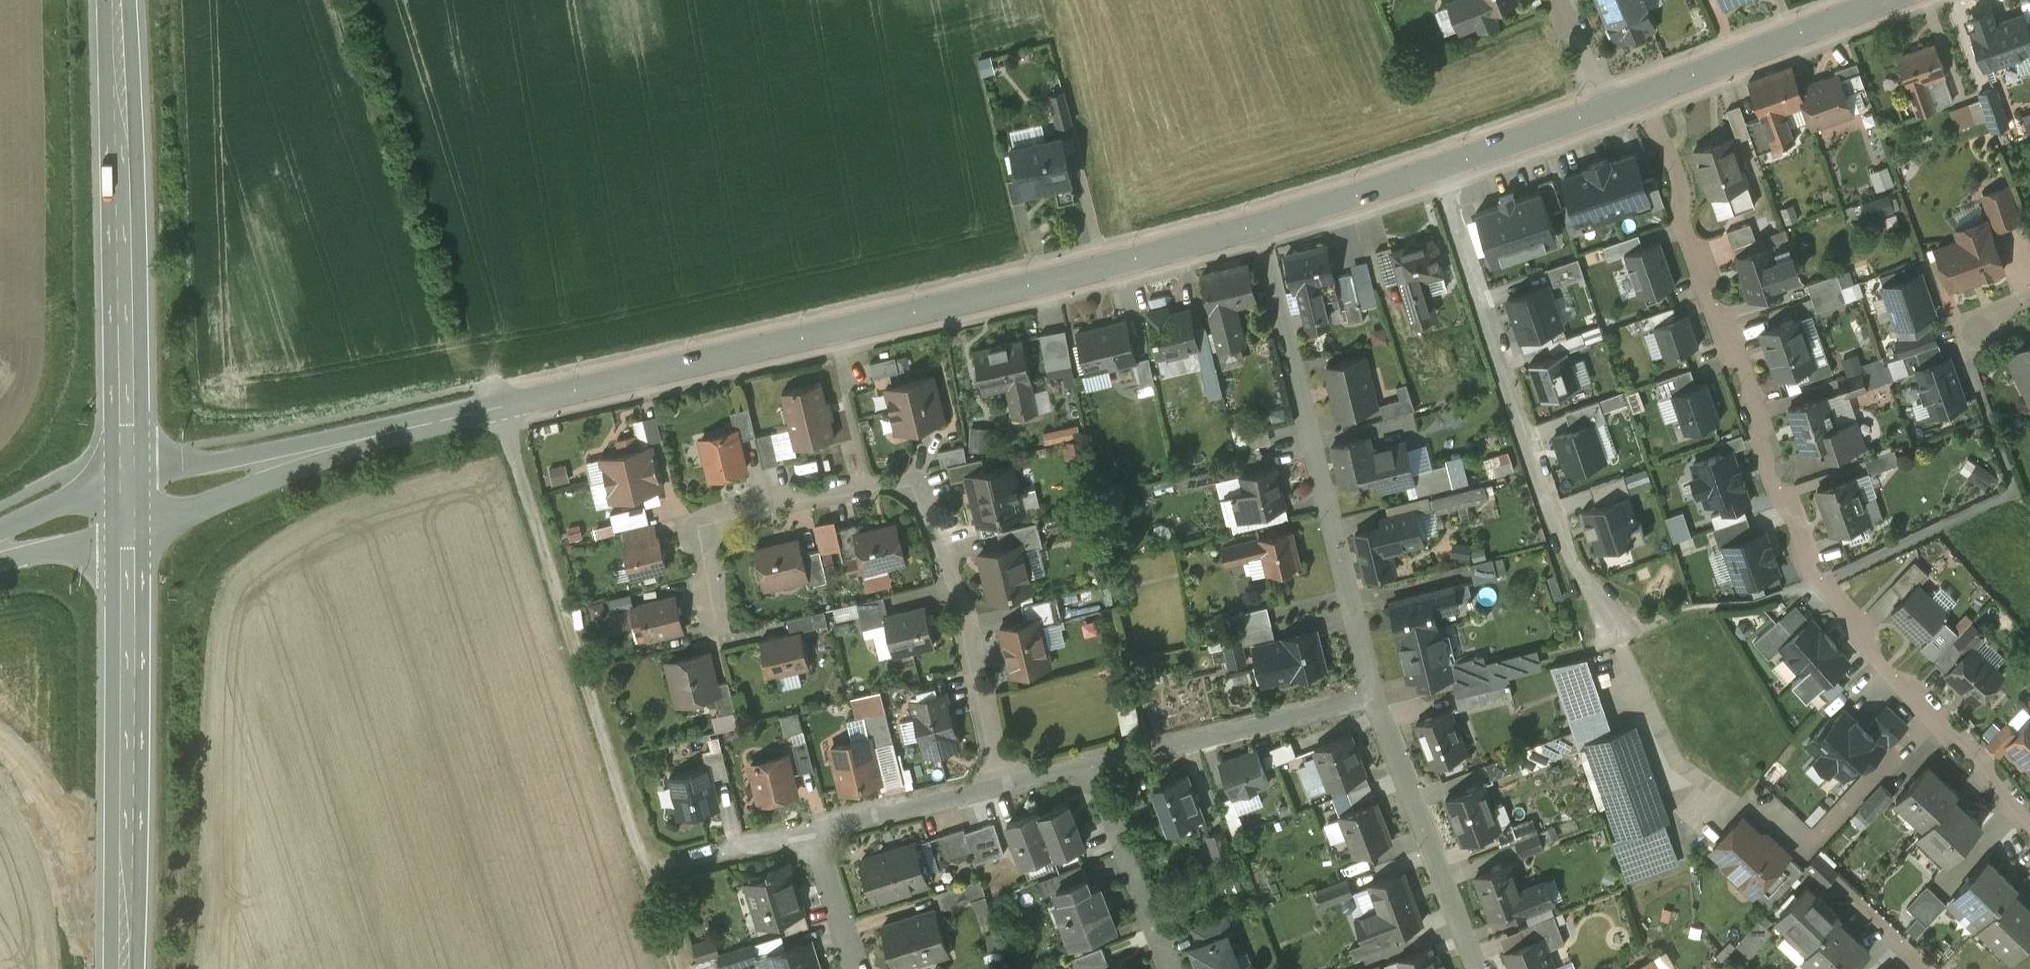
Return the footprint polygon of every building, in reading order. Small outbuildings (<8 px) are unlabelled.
[(1450,1),(1462,30),(1479,23),(1481,26),(1498,19),(1493,9),(1515,0),(1452,0),(1450,1)] [(1618,41),(1656,27),(1645,0),(1602,0),(1618,41)] [(1991,25),(1990,23),(1973,29),(1986,66),(2011,57),(2012,58),(2015,57),(2029,52),(2029,31),(2024,14),(1991,25)] [(1935,42),(1898,55),(1918,114),(1936,108),(1926,81),(1947,74),(1935,42)] [(2015,57),(2019,70),(2022,71),(2029,68),(2029,52),(2015,57)] [(1858,62),(1835,69),(1837,75),(1839,75),(1846,94),(1866,86),(1858,62)] [(1792,65),(1750,80),(1762,115),(1774,148),(1784,144),(1785,146),(1789,145),(1788,143),(1796,140),(1786,112),(1805,105),(1806,105),(1801,88),(1792,65)] [(1837,75),(1801,88),(1806,105),(1805,105),(1811,120),(1811,119),(1813,126),(1852,112),(1846,94),(1839,75),(1837,75)] [(1995,86),(1980,92),(1982,98),(1989,117),(1994,130),(2009,125),(1995,86)] [(1064,89),(1051,93),(1059,124),(1072,121),(1064,89)] [(1982,98),(1950,109),(1957,129),(1989,117),(1982,98)] [(1740,104),(1727,109),(1738,140),(1751,135),(1746,120),(1740,104)] [(1762,115),(1746,120),(1751,135),(1758,153),(1774,148),(1762,115)] [(1063,136),(1013,147),(1020,177),(1023,191),(1025,191),(1044,186),(1044,185),(1073,178),(1063,136)] [(1732,136),(1695,149),(1695,150),(1696,150),(1705,174),(1704,175),(1711,196),(1712,196),(1748,183),(1732,136)] [(1609,158),(1588,165),(1590,169),(1565,177),(1574,203),(1578,217),(1580,217),(1594,212),(1596,219),(1635,206),(1633,199),(1648,194),(1649,194),(1644,180),(1635,153),(1610,162),(1609,158)] [(1892,183),(1892,166),(1877,166),(1877,183),(1892,183)] [(1656,176),(1644,180),(1649,194),(1648,194),(1653,208),(1665,204),(1656,176)] [(1020,177),(1008,180),(1013,204),(1027,201),(1025,191),(1023,191),(1020,177)] [(1748,183),(1712,196),(1719,217),(1755,204),(1748,183)] [(2008,186),(1984,194),(1996,228),(2020,220),(2008,186)] [(1542,190),(1516,198),(1514,192),(1500,197),(1502,203),(1476,212),(1490,252),(1499,249),(1503,258),(1549,243),(1546,233),(1555,230),(1542,190)] [(1578,217),(1574,203),(1562,207),(1572,235),(1584,231),(1580,217),(1578,217)] [(1987,219),(1957,229),(1961,240),(1938,248),(1952,287),(1967,282),(1969,283),(1981,279),(1982,277),(2005,269),(1987,219)] [(1751,222),(1727,230),(1733,247),(1757,238),(1751,222)] [(1616,242),(1620,254),(1625,253),(1643,247),(1639,234),(1616,242)] [(1393,250),(1392,250),(1401,280),(1403,285),(1422,280),(1444,273),(1437,253),(1440,250),(1438,243),(1434,241),(1433,238),(1393,250)] [(1643,247),(1625,253),(1641,298),(1676,285),(1660,241),(1643,247)] [(1620,254),(1616,242),(1604,246),(1609,260),(1621,256),(1620,254)] [(1327,244),(1287,254),(1295,289),(1299,289),(1309,329),(1331,324),(1325,299),(1339,295),(1327,244)] [(1772,244),(1737,256),(1738,257),(1747,281),(1745,281),(1750,298),(1785,286),(1777,261),(1778,260),(1772,244)] [(1392,246),(1377,251),(1387,284),(1401,280),(1392,250),(1393,250),(1392,246)] [(1578,258),(1549,268),(1555,286),(1585,276),(1578,258)] [(1248,264),(1203,275),(1203,274),(1212,312),(1221,349),(1244,343),(1236,307),(1258,301),(1249,263),(1248,264)] [(1364,318),(1353,271),(1339,275),(1350,321),(1364,318)] [(1921,272),(1884,285),(1898,324),(1899,324),(1903,336),(1930,327),(1926,315),(1934,312),(1921,272)] [(1838,273),(1808,283),(1813,297),(1843,286),(1838,273)] [(1422,280),(1403,285),(1412,315),(1431,309),(1422,280)] [(1854,283),(1843,286),(1848,300),(1859,296),(1854,283)] [(1549,286),(1508,300),(1521,339),(1562,325),(1549,286)] [(1843,286),(1813,297),(1818,310),(1848,300),(1843,286)] [(1191,308),(1169,313),(1168,306),(1149,310),(1160,355),(1198,347),(1200,346),(1195,328),(1191,308)] [(1674,306),(1640,317),(1645,329),(1655,325),(1678,317),(1674,306)] [(1678,317),(1655,325),(1666,356),(1699,345),(1688,313),(1678,317)] [(1800,317),(1762,331),(1779,377),(1796,371),(1816,364),(1814,356),(1800,317)] [(1127,320),(1078,333),(1088,372),(1132,362),(1137,360),(1127,320)] [(1207,326),(1195,328),(1200,346),(1198,347),(1202,364),(1216,361),(1207,326)] [(1903,336),(1898,338),(1904,355),(1938,343),(1932,326),(1930,327),(1903,336)] [(1043,330),(1048,376),(1074,373),(1069,327),(1043,330)] [(1582,332),(1569,336),(1574,348),(1587,344),(1582,332)] [(1024,339),(975,350),(984,391),(1007,385),(1032,380),(1033,380),(1024,339)] [(2011,355),(2029,393),(2029,345),(2011,355)] [(1568,350),(1530,364),(1542,400),(1581,386),(1568,350)] [(1826,352),(1814,356),(1816,364),(1796,371),(1800,381),(1832,370),(1826,352)] [(896,356),(871,362),(875,377),(900,371),(896,356)] [(1137,360),(1132,362),(1138,387),(1156,383),(1150,357),(1137,360)] [(1365,357),(1327,366),(1339,415),(1377,406),(1365,357)] [(1944,358),(1918,368),(1923,384),(1919,385),(1924,400),(1928,398),(1934,413),(1966,402),(1952,364),(1947,366),(1944,358)] [(1216,361),(1202,364),(1210,398),(1224,394),(1216,361)] [(1887,363),(1862,372),(1868,387),(1892,379),(1887,363)] [(1691,367),(1658,379),(1664,397),(1673,394),(1672,393),(1697,384),(1691,367)] [(1862,372),(1839,379),(1845,396),(1868,388),(1868,387),(1862,372)] [(934,375),(888,386),(899,432),(945,420),(934,375)] [(1032,380),(1007,385),(1014,417),(1039,411),(1032,380)] [(822,381),(783,390),(797,447),(836,438),(831,418),(833,417),(829,400),(827,401),(822,381)] [(1721,419),(1708,381),(1697,384),(1672,393),(1673,394),(1686,431),(1721,419)] [(1407,382),(1397,386),(1401,397),(1411,394),(1407,382)] [(1401,397),(1381,403),(1385,418),(1416,409),(1411,394),(1401,397)] [(1826,395),(1789,408),(1795,423),(1796,422),(1805,449),(1804,450),(1804,451),(1816,447),(1821,461),(1864,446),(1855,420),(1836,426),(1826,395)] [(1565,411),(1572,431),(1593,423),(1593,424),(1606,420),(1599,400),(1565,411)] [(731,412),(736,430),(737,429),(740,439),(756,435),(749,407),(731,412)] [(1454,410),(1441,414),(1444,427),(1458,423),(1454,410)] [(658,415),(645,418),(649,434),(651,441),(663,439),(658,415)] [(645,418),(634,420),(638,436),(649,434),(645,418)] [(1043,429),(1046,440),(1083,432),(1080,421),(1043,429)] [(1572,431),(1554,437),(1558,450),(1562,449),(1570,472),(1606,459),(1593,424),(1593,423),(1572,431)] [(993,448),(993,424),(971,424),(971,448),(993,448)] [(736,430),(702,438),(712,477),(747,468),(740,439),(737,429),(736,430)] [(773,431),(757,435),(765,466),(780,462),(773,431)] [(1742,433),(1719,442),(1722,453),(1732,450),(1746,445),(1742,433)] [(637,435),(618,439),(622,453),(652,445),(651,441),(649,434),(638,436),(637,435)] [(1406,441),(1372,449),(1369,437),(1334,445),(1343,483),(1378,475),(1381,489),(1416,481),(1406,441)] [(965,444),(939,450),(943,465),(948,464),(968,460),(965,444)] [(622,453),(603,457),(605,466),(604,466),(607,479),(658,467),(655,454),(654,454),(652,445),(622,453)] [(1895,448),(1866,458),(1871,473),(1901,463),(1895,448)] [(1722,453),(1694,463),(1698,474),(1693,476),(1699,492),(1704,490),(1708,502),(1721,498),(1725,510),(1725,511),(1744,504),(1750,502),(1743,482),(1746,481),(1742,469),(1739,470),(1732,450),(1722,453)] [(968,460),(948,464),(953,482),(970,478),(969,474),(987,470),(984,456),(968,460)] [(555,481),(571,477),(567,461),(551,466),(555,481)] [(1988,487),(1997,474),(1979,461),(1970,473),(1988,487)] [(1448,463),(1414,472),(1419,493),(1454,485),(1448,463)] [(987,470),(969,474),(970,478),(981,523),(1024,512),(1013,464),(987,470)] [(1648,464),(1627,472),(1633,489),(1654,482),(1648,464)] [(1278,465),(1243,474),(1246,489),(1226,494),(1232,519),(1287,506),(1278,465)] [(658,467),(607,479),(610,491),(611,491),(613,500),(662,488),(660,480),(661,479),(658,467)] [(1216,468),(1194,474),(1197,485),(1219,479),(1216,468)] [(1591,487),(1597,505),(1629,494),(1630,496),(1632,495),(1625,475),(1591,487)] [(1855,476),(1818,488),(1818,490),(1819,489),(1828,516),(1833,533),(1848,528),(1867,522),(1883,516),(1876,494),(1863,498),(1855,476)] [(1485,485),(1434,498),(1437,511),(1488,498),(1485,485)] [(1597,505),(1583,511),(1587,523),(1584,524),(1588,536),(1591,535),(1597,552),(1628,542),(1629,544),(1646,538),(1641,523),(1639,524),(1630,496),(1629,494),(1597,505)] [(1429,495),(1414,499),(1416,511),(1417,511),(1432,508),(1429,495)] [(646,504),(611,513),(615,530),(650,522),(646,504)] [(1725,510),(1712,514),(1716,526),(1727,523),(1748,516),(1744,504),(1725,511),(1725,510)] [(1675,539),(1693,533),(1685,507),(1667,513),(1675,539)] [(1416,511),(1382,519),(1384,526),(1385,526),(1391,549),(1424,541),(1417,511),(1416,511)] [(1038,521),(999,530),(1003,548),(1021,543),(1023,550),(1044,545),(1038,521)] [(1867,522),(1848,528),(1852,542),(1868,536),(1870,532),(1867,522)] [(856,523),(836,528),(844,560),(863,555),(859,535),(859,534),(856,523)] [(1716,526),(1714,528),(1720,548),(1726,546),(1725,545),(1733,542),(1727,523),(1716,526)] [(655,525),(624,532),(627,545),(658,537),(655,525)] [(897,525),(859,535),(863,555),(866,570),(906,560),(897,525)] [(1384,526),(1356,533),(1366,578),(1396,570),(1391,549),(1385,526),(1384,526)] [(1292,530),(1260,538),(1264,554),(1269,572),(1300,564),(1292,530)] [(1733,542),(1725,545),(1726,546),(1740,585),(1779,571),(1774,558),(1776,557),(1771,544),(1769,545),(1765,531),(1733,542)] [(627,545),(625,545),(628,555),(624,562),(630,566),(633,576),(668,568),(660,537),(658,537),(627,545)] [(1260,538),(1223,548),(1227,563),(1264,554),(1260,538)] [(799,539),(758,549),(762,562),(757,566),(760,576),(765,577),(766,583),(776,580),(777,584),(807,577),(808,576),(803,553),(799,539)] [(1472,544),(1454,542),(1452,554),(1470,556),(1472,544)] [(1003,548),(981,553),(991,598),(1032,588),(1023,550),(1021,543),(1003,548)] [(821,549),(803,553),(808,576),(807,577),(809,585),(829,580),(821,549)] [(1494,557),(1470,562),(1475,582),(1499,576),(1494,557)] [(1916,560),(1892,585),(1905,598),(1919,584),(1920,585),(1930,574),(1916,560)] [(1469,582),(1454,586),(1458,602),(1469,599),(1470,601),(1474,600),(1469,582)] [(1920,585),(1919,584),(1905,598),(1891,613),(1920,640),(1947,611),(1920,585)] [(1454,586),(1392,601),(1393,605),(1384,607),(1388,622),(1396,620),(1400,636),(1438,625),(1435,612),(1459,606),(1458,602),(1454,586)] [(885,595),(858,601),(864,628),(888,622),(886,616),(890,615),(885,595)] [(1058,595),(1023,604),(1027,620),(1040,617),(1042,624),(1064,619),(1058,595)] [(676,596),(641,604),(641,605),(632,607),(635,621),(636,625),(645,622),(649,637),(684,629),(676,596)] [(1268,605),(1237,613),(1241,630),(1272,623),(1268,605)] [(890,615),(886,616),(888,622),(895,654),(935,644),(926,606),(890,615)] [(632,607),(612,612),(617,629),(616,625),(635,621),(632,607)] [(826,609),(812,612),(815,626),(829,623),(826,609)] [(812,612),(788,618),(792,632),(802,629),(815,626),(812,612)] [(1027,620),(1001,626),(1007,649),(1004,650),(1007,663),(1010,662),(1013,674),(1052,664),(1042,624),(1040,617),(1027,620)] [(1794,634),(1780,618),(1755,641),(1770,658),(1783,646),(1782,645),(1794,634)] [(1822,631),(1811,619),(1794,634),(1782,645),(1783,646),(1790,654),(1787,657),(1798,670),(1801,667),(1819,687),(1849,661),(1838,649),(1840,648),(1824,630),(1822,631)] [(1272,623),(1241,630),(1245,644),(1276,637),(1272,623)] [(1438,625),(1400,636),(1410,679),(1420,677),(1422,683),(1452,676),(1453,676),(1450,663),(1441,625),(1438,625)] [(1966,628),(1934,661),(1948,674),(1973,647),(1979,640),(1966,628)] [(792,632),(761,639),(770,676),(811,666),(802,629),(792,632)] [(1317,630),(1284,638),(1284,639),(1255,646),(1264,682),(1326,667),(1317,630)] [(1242,641),(1227,645),(1231,665),(1246,661),(1242,641)] [(1973,647),(1948,674),(1978,702),(2003,675),(1973,647)] [(709,652),(670,662),(675,684),(673,688),(675,695),(678,697),(679,702),(716,693),(718,693),(716,684),(709,652)] [(1485,654),(1450,663),(1453,676),(1452,676),(1455,689),(1491,680),(1485,654)] [(1587,657),(1552,666),(1580,748),(1589,745),(1588,740),(1598,736),(1593,721),(1607,716),(1587,657)] [(1491,680),(1455,689),(1456,695),(1478,690),(1493,686),(1491,680)] [(730,681),(716,684),(718,693),(716,693),(722,715),(737,711),(730,681)] [(1493,686),(1478,690),(1481,704),(1514,696),(1510,681),(1493,686)] [(1123,730),(1141,727),(1135,689),(1117,692),(1123,730)] [(1456,695),(1459,710),(1481,704),(1478,690),(1456,695)] [(946,691),(913,699),(918,718),(951,710),(946,691)] [(1889,741),(1892,743),(1908,725),(1887,706),(1871,724),(1879,732),(1889,741)] [(887,710),(864,716),(870,738),(871,738),(873,746),(895,741),(887,710)] [(951,710),(918,718),(927,753),(960,745),(951,710)] [(1450,710),(1417,722),(1434,766),(1467,753),(1450,710)] [(1831,719),(1808,744),(1820,755),(1816,759),(1830,772),(1834,767),(1845,777),(1859,762),(1866,767),(1889,741),(1879,732),(1875,737),(1857,720),(1856,721),(1844,710),(1834,721),(1831,719)] [(1668,819),(1635,723),(1598,736),(1588,740),(1589,745),(1621,835),(1627,833),(1664,820),(1668,819)] [(2020,734),(2009,745),(2009,746),(2029,765),(2029,723),(2020,734)] [(2007,724),(1988,744),(2000,755),(2009,746),(2009,745),(2020,734),(2007,724)] [(1367,774),(1351,733),(1315,747),(1330,787),(1367,774)] [(870,738),(832,747),(843,790),(882,780),(873,746),(871,738),(870,738)] [(808,739),(794,742),(801,772),(815,768),(808,739)] [(1291,740),(1271,748),(1277,763),(1297,755),(1291,740)] [(1230,802),(1274,787),(1260,747),(1216,762),(1230,802)] [(723,749),(705,753),(708,766),(709,766),(712,778),(730,774),(723,749)] [(787,754),(752,763),(762,802),(796,793),(787,754)] [(1517,754),(1487,765),(1493,782),(1523,769),(1517,754)] [(708,766),(671,775),(681,816),(719,807),(712,778),(709,766),(708,766)] [(1929,766),(1899,797),(1928,824),(1954,797),(1958,793),(1929,766)] [(1188,773),(1153,786),(1169,827),(1191,819),(1193,825),(1206,820),(1188,773)] [(1370,783),(1349,791),(1353,802),(1374,794),(1370,783)] [(1484,785),(1446,799),(1447,800),(1448,799),(1458,826),(1457,826),(1464,843),(1501,829),(1493,809),(1484,785)] [(1880,788),(1861,808),(1872,818),(1891,797),(1880,788)] [(1928,824),(1919,834),(1948,862),(1983,824),(1954,797),(1928,824)] [(1377,801),(1342,815),(1357,855),(1393,841),(1377,801)] [(1069,803),(1039,815),(1053,851),(1055,855),(1085,843),(1069,803)] [(1504,804),(1493,809),(1501,829),(1505,827),(1506,830),(1509,829),(1508,826),(1512,824),(1504,804)] [(1038,811),(1008,823),(1024,863),(1053,851),(1039,815),(1038,811)] [(1774,848),(1742,818),(1714,848),(1728,861),(1729,867),(1741,878),(1746,878),(1751,873),(1760,882),(1762,883),(1789,855),(1781,847),(1774,848)] [(994,820),(980,825),(991,857),(1005,852),(994,820)] [(1664,820),(1627,833),(1640,871),(1651,867),(1652,871),(1678,862),(1664,820)] [(980,825),(966,829),(973,850),(977,862),(991,857),(980,825)] [(965,827),(939,836),(946,859),(973,850),(966,829),(965,827)] [(1223,829),(1208,835),(1216,856),(1231,851),(1223,829)] [(1536,832),(1514,841),(1519,854),(1541,846),(1536,832)] [(916,842),(862,858),(875,898),(928,882),(916,842)] [(1388,847),(1367,855),(1371,866),(1392,858),(1388,847)] [(1789,855),(1762,883),(1760,882),(1753,890),(1770,905),(1804,869),(1789,855)] [(1837,873),(1818,855),(1808,865),(1827,884),(1837,873)] [(1988,859),(1950,900),(1952,902),(1952,907),(1960,915),(1968,906),(1984,922),(2013,892),(2017,887),(1988,859)] [(1508,862),(1477,876),(1488,900),(1485,902),(1492,918),(1523,905),(1526,913),(1548,903),(1538,881),(1520,889),(1508,862)] [(788,863),(769,869),(770,875),(736,886),(737,888),(748,884),(760,925),(783,918),(803,911),(803,910),(788,863)] [(1083,863),(1040,880),(1045,893),(1052,891),(1056,902),(1092,888),(1083,863)] [(1404,872),(1372,885),(1381,908),(1357,917),(1366,942),(1367,943),(1368,942),(1394,932),(1423,921),(1404,872)] [(1349,879),(1319,890),(1324,904),(1354,893),(1349,879)] [(968,882),(938,892),(942,907),(973,898),(968,882)] [(1092,888),(1056,902),(1071,944),(1118,927),(1102,885),(1092,888)] [(1841,917),(1808,885),(1777,918),(1811,949),(1838,920),(1841,917)] [(1928,885),(1907,907),(1918,917),(1939,895),(1928,885)] [(1980,926),(2013,957),(2029,939),(2029,908),(2013,892),(1984,922),(1980,926)] [(1939,895),(1918,917),(1927,925),(1948,904),(1939,895)] [(935,908),(883,924),(897,968),(933,957),(934,960),(950,955),(935,908)] [(803,911),(783,918),(787,933),(810,926),(805,910),(803,910),(803,911)] [(1227,914),(1193,927),(1200,944),(1227,933),(1228,935),(1234,932),(1227,914)] [(1555,914),(1516,929),(1523,944),(1540,937),(1542,943),(1563,936),(1555,914)] [(1760,919),(1738,944),(1750,954),(1771,930),(1760,919)] [(1804,957),(1816,968),(1853,968),(1870,950),(1860,940),(1859,942),(1838,922),(1839,921),(1838,920),(1811,949),(1804,957)] [(1394,932),(1368,942),(1373,953),(1399,943),(1394,932)] [(1193,947),(1202,968),(1241,968),(1228,935),(1227,933),(1200,944),(1193,947)] [(783,934),(754,943),(758,958),(769,955),(768,954),(787,948),(783,934)] [(1504,952),(1511,968),(1553,968),(1542,943),(1540,937),(1523,944),(1504,952)] [(768,954),(769,955),(773,968),(820,968),(811,942),(813,941),(812,940),(787,948),(768,954)] [(1366,942),(1351,947),(1356,960),(1373,953),(1368,942),(1367,943),(1366,942)] [(754,943),(719,954),(724,968),(758,958),(754,943)] [(992,968),(1004,968),(1011,966),(1003,944),(985,951),(992,968)] [(1072,957),(1077,968),(1085,968),(1108,961),(1103,946),(1072,957)] [(1400,958),(1404,968),(1446,968),(1443,963),(1439,964),(1432,947),(1433,947),(1433,946),(1400,958)] [(1637,968),(1661,968),(1655,959),(1637,968)]
